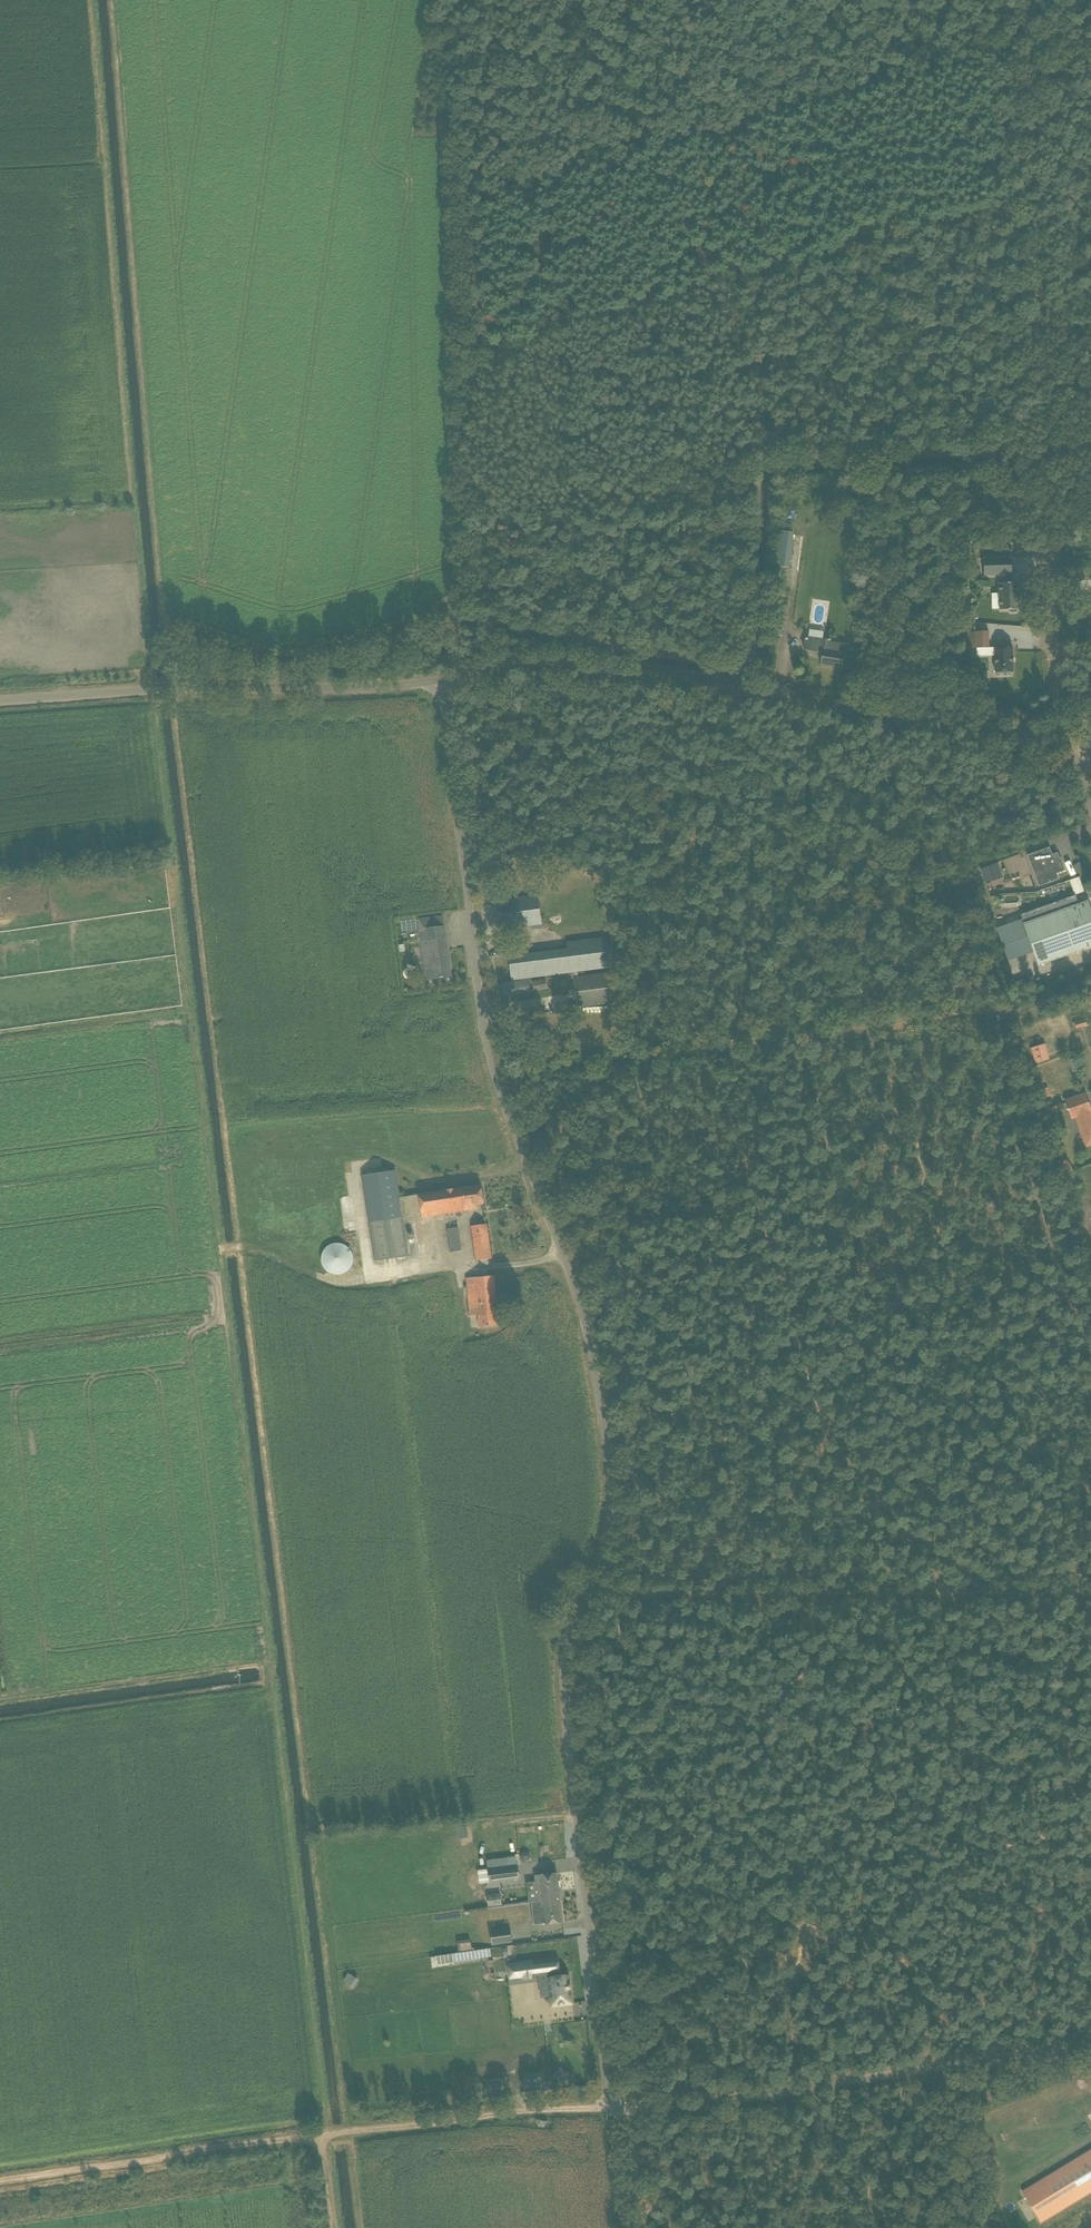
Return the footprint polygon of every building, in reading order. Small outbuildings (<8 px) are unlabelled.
[(789,567),(791,531),(777,530),(775,566),(789,567)] [(1012,558),(984,559),(984,575),(999,575),(1000,611),(1009,610),(1011,612),(1016,612),(1018,610),(1020,610),(1019,583),(1011,584),(1012,575),(1012,558)] [(776,620),(774,635),(775,635),(781,636),(783,636),(785,622),(776,620)] [(988,632),(968,633),(969,649),(970,649),(977,648),(989,648),(988,632)] [(821,665),(842,668),(844,653),(845,645),(830,642),(830,641),(830,640),(829,640),(829,641),(808,637),(808,638),(805,638),(803,649),(823,653),(821,665)] [(1013,647),(995,648),(995,656),(996,673),(1014,673),(1013,647)] [(1049,847),(1027,856),(1034,873),(1042,870),(1047,884),(1059,879),(1057,874),(1065,871),(1062,861),(1061,861),(1057,853),(1052,855),(1049,847)] [(1069,880),(1074,895),(1083,892),(1078,877),(1069,880)] [(513,899),(502,900),(505,929),(531,925),(532,929),(540,928),(543,928),(539,897),(538,895),(513,899)] [(1021,915),(1022,919),(1024,925),(1028,936),(1034,952),(1038,964),(1090,946),(1090,909),(1089,902),(1079,906),(1076,895),(1021,915)] [(432,918),(418,920),(425,967),(431,966),(433,979),(440,978),(451,977),(445,927),(443,917),(432,918)] [(1010,924),(996,928),(1002,945),(1008,962),(1034,952),(1028,936),(1024,925),(1022,919),(1010,924)] [(579,941),(568,942),(568,945),(568,950),(571,973),(572,979),(573,978),(577,1008),(617,1003),(613,972),(579,977),(578,972),(612,967),(608,937),(579,941)] [(542,953),(509,957),(511,980),(545,976),(542,953)] [(532,982),(534,992),(548,989),(546,979),(532,982)] [(501,985),(503,996),(531,991),(529,980),(501,985)] [(1045,1044),(1031,1048),(1035,1063),(1049,1059),(1045,1044)] [(1086,1148),(1090,1146),(1090,1108),(1086,1094),(1065,1101),(1071,1120),(1076,1119),(1086,1148)] [(1067,1158),(1059,1162),(1062,1167),(1069,1163),(1067,1158)] [(362,1175),(374,1261),(409,1256),(403,1219),(475,1209),(475,1205),(484,1204),(481,1185),(400,1197),(396,1170),(362,1175)] [(472,1227),(477,1261),(492,1258),(487,1225),(472,1227)] [(445,1229),(450,1251),(461,1249),(457,1226),(445,1229)] [(334,1275),(337,1275),(340,1275),(342,1274),(347,1272),(349,1270),(352,1266),(353,1263),(353,1260),(353,1255),(352,1253),(351,1251),(349,1249),(348,1247),(343,1244),(340,1244),(337,1243),(332,1244),(330,1245),(326,1248),(324,1250),(323,1252),(322,1255),(321,1258),(321,1261),(323,1265),(324,1268),(327,1271),(329,1273),(331,1274),(334,1275)] [(479,1315),(480,1327),(498,1326),(494,1276),(467,1278),(470,1316),(479,1315)] [(548,1611),(554,1612),(557,1608),(557,1606),(546,1604),(546,1606),(548,1611)] [(493,1860),(487,1860),(488,1869),(508,1867),(508,1861),(507,1858),(493,1860)] [(478,1871),(479,1883),(519,1878),(518,1866),(517,1866),(517,1860),(508,1861),(508,1867),(488,1869),(478,1871)] [(547,1898),(547,1899),(560,1897),(557,1873),(552,1873),(535,1875),(537,1895),(543,1895),(543,1898),(547,1898)] [(487,1896),(488,1907),(502,1905),(501,1894),(487,1896)] [(538,1901),(532,1902),(533,1910),(539,1910),(541,1924),(563,1921),(560,1897),(547,1899),(547,1898),(543,1898),(543,1895),(537,1895),(538,1901)] [(492,1939),(492,1944),(512,1942),(511,1930),(490,1932),(491,1939),(492,1939)] [(464,1940),(457,1941),(459,1951),(472,1949),(471,1944),(471,1939),(464,1940)] [(533,1959),(507,1963),(509,1980),(521,1978),(522,1979),(535,1978),(535,1975),(538,1975),(538,1974),(547,1972),(550,1997),(551,2007),(574,2005),(570,1974),(559,1976),(558,1971),(560,1971),(558,1957),(534,1960),(533,1959)] [(351,1987),(357,1980),(346,1973),(341,1980),(351,1987)] [(1072,2106),(1077,2117),(1090,2111),(1090,2098),(1072,2106)] [(1022,2191),(1041,2222),(1058,2211),(1056,2207),(1060,2205),(1063,2209),(1071,2204),(1069,2200),(1090,2186),(1090,2150),(1081,2156),(1083,2160),(1055,2177),(1053,2173),(1044,2178),(1047,2182),(1042,2184),(1040,2181),(1022,2191)]
